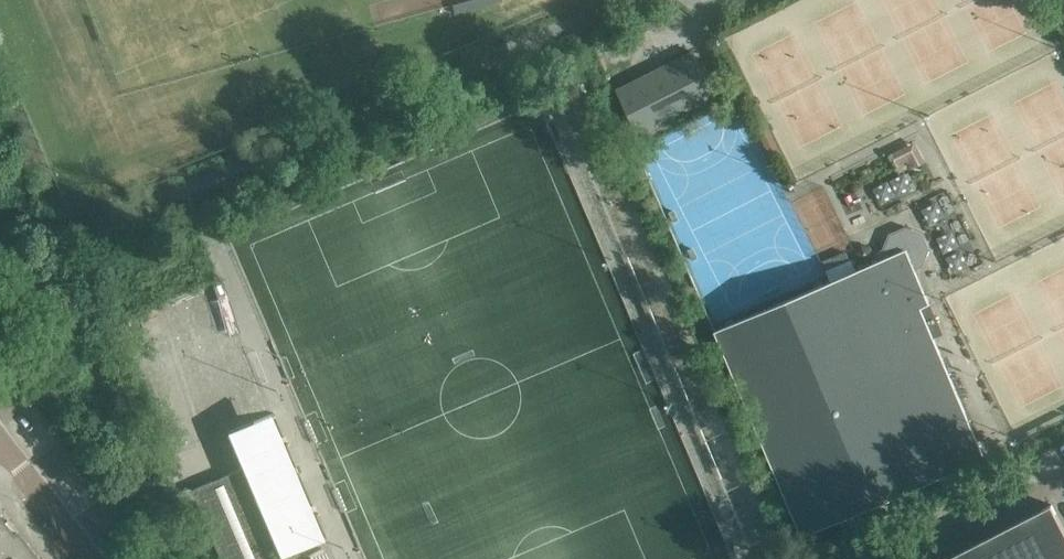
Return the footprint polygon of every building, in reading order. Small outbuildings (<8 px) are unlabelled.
[(453,5),(455,14),(502,1),(501,0),(472,0),(453,5)] [(693,51),(618,89),(642,136),(717,98),(693,51)] [(915,142),(893,152),(899,164),(909,159),(913,166),(924,161),(915,142)] [(922,264),(927,247),(921,233),(905,226),(890,233),(881,250),(874,252),(869,260),(859,259),(863,267),(831,281),(715,330),(802,536),(837,521),(985,458),(984,455),(946,366),(952,364),(948,354),(942,356),(934,338),(944,334),(916,267),(922,264)] [(861,244),(856,251),(859,259),(869,260),(874,252),(871,244),(861,244)] [(190,490),(220,558),(279,558),(252,495),(253,495),(249,485),(247,485),(240,469),(190,490)] [(1053,505),(947,558),(1063,558),(1063,527),(1053,505)] [(0,518),(0,558),(2,558),(25,541),(14,526),(5,514),(0,518)] [(2,558),(39,558),(25,541),(2,558)]
